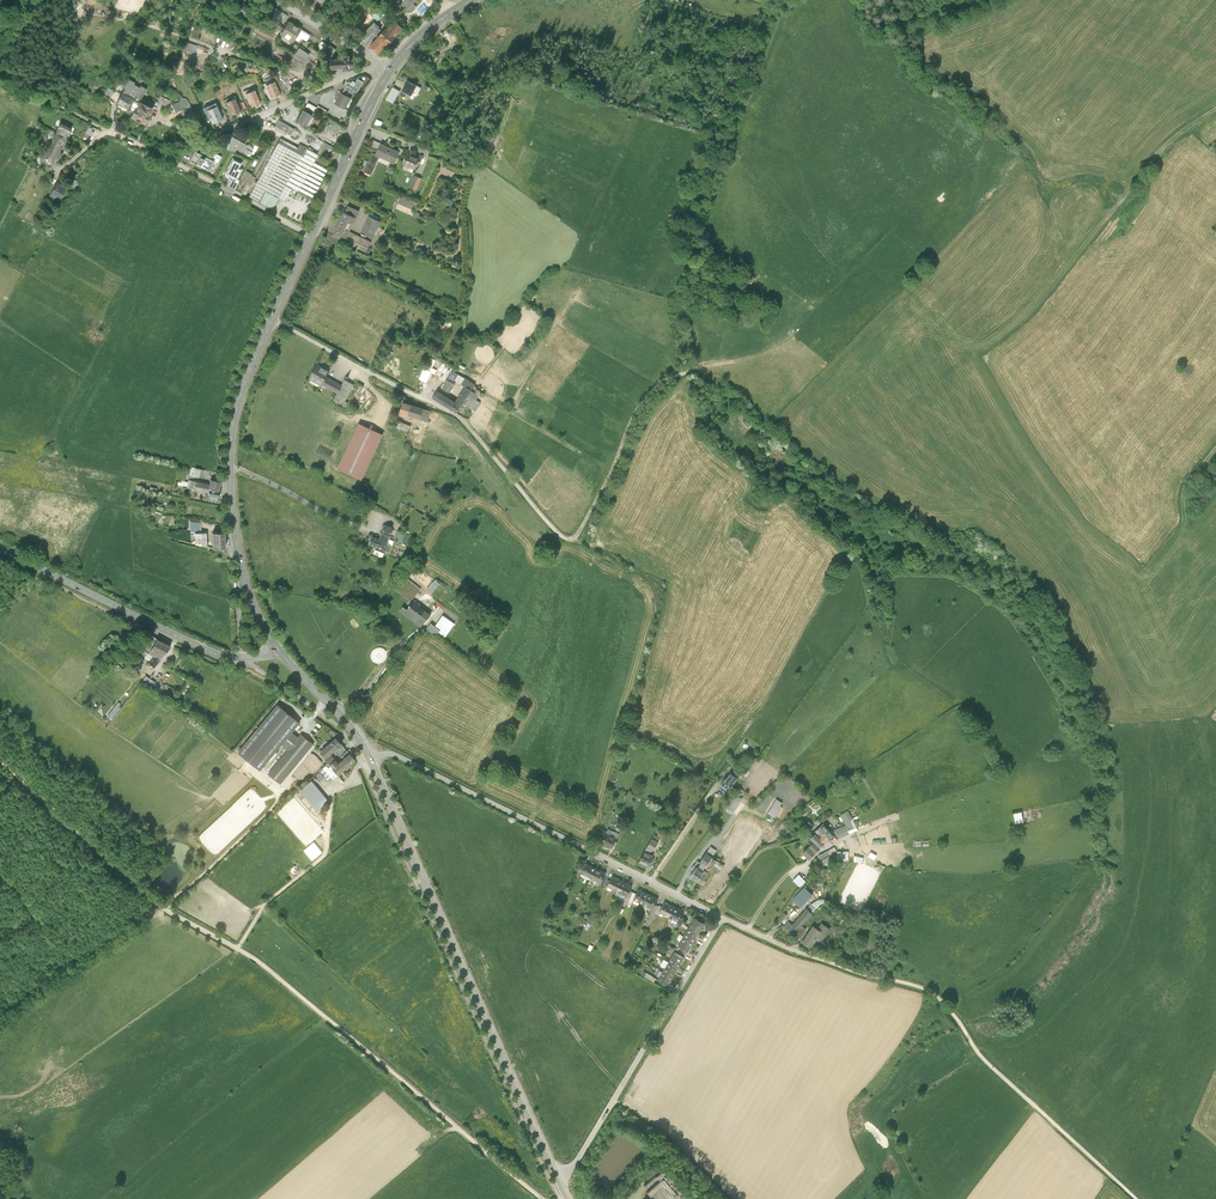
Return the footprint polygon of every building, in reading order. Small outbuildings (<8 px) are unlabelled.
[(400,15),(406,9),(411,13),(424,0),(384,0),(400,15)] [(288,17),(272,7),(267,15),(284,24),(288,17)] [(296,26),(289,22),(280,35),(293,43),(295,40),(299,42),(301,38),(306,41),(310,35),(302,30),(296,26)] [(379,58),(405,31),(395,22),(369,49),(379,58)] [(383,31),(376,24),(361,40),(368,47),(383,31)] [(447,31),(452,38),(461,31),(456,24),(447,31)] [(276,36),(255,26),(250,36),(271,46),(276,36)] [(328,46),(322,42),(318,48),(324,52),(328,46)] [(336,50),(330,47),(326,54),(331,57),(336,50)] [(298,73),(310,55),(300,49),(295,54),(295,59),(291,68),(298,73)] [(292,60),(278,55),(275,62),(289,68),(292,60)] [(343,59),(344,62),(332,63),(332,72),(344,71),(344,75),(351,74),(351,70),(354,70),(356,68),(356,66),(356,64),(355,63),(353,62),(351,62),(351,58),(343,59)] [(418,87),(408,81),(400,96),(410,102),(418,87)] [(275,82),(265,86),(271,101),(281,97),(275,82)] [(111,96),(114,90),(109,87),(106,93),(111,96)] [(255,91),(245,96),(251,110),(261,105),(255,91)] [(133,102),(120,95),(115,106),(127,113),(133,102)] [(352,100),(343,95),(336,106),(345,112),(352,100)] [(168,106),(170,98),(162,96),(160,104),(168,106)] [(176,103),(181,109),(189,103),(185,97),(176,103)] [(234,100),(225,104),(231,118),(240,114),(234,100)] [(307,104),(305,107),(314,112),(324,118),(327,111),(318,106),(317,108),(309,103),(307,104)] [(153,112),(138,104),(129,121),(145,129),(153,112)] [(213,126),(223,122),(216,106),(204,111),(208,119),(210,118),(213,126)] [(304,110),(303,110),(296,122),(306,127),(312,115),(304,110)] [(74,126),(61,120),(44,155),(56,161),(74,126)] [(294,129),(278,120),(275,127),(271,125),(270,127),(280,133),(281,132),(286,135),(287,133),(290,135),(294,129)] [(248,146),(232,138),(226,150),(235,154),(237,150),(245,154),(248,146)] [(316,138),(313,144),(319,147),(322,141),(316,138)] [(371,152),(373,153),(378,142),(372,139),(368,147),(373,149),(371,152)] [(305,153),(281,140),(249,197),(273,210),(305,153)] [(334,148),(324,143),(319,153),(329,158),(334,148)] [(372,154),(364,173),(372,176),(380,158),(396,165),(401,153),(381,144),(376,156),(372,154)] [(201,156),(194,153),(189,163),(196,166),(200,157),(201,156)] [(408,156),(404,166),(417,171),(420,161),(408,156)] [(196,166),(195,167),(209,174),(214,163),(200,157),(196,166)] [(241,169),(230,163),(222,177),(233,183),(241,169)] [(246,194),(255,175),(244,171),(240,179),(246,182),(241,192),(246,194)] [(410,188),(417,191),(422,177),(414,175),(410,188)] [(69,185),(59,180),(49,196),(59,201),(69,185)] [(416,204),(401,197),(396,209),(411,216),(416,204)] [(360,213),(348,207),(334,236),(347,242),(348,240),(351,233),(360,213)] [(381,223),(369,218),(362,235),(374,241),(381,223)] [(372,243),(351,233),(348,240),(368,250),(372,243)] [(550,283),(540,283),(540,293),(549,293),(550,283)] [(426,364),(431,367),(435,359),(429,357),(426,364)] [(331,370),(317,363),(309,379),(338,394),(334,400),(345,405),(356,384),(345,379),(343,384),(328,376),(331,370)] [(429,366),(428,370),(422,367),(417,378),(425,382),(429,371),(434,373),(436,369),(429,366)] [(450,393),(458,380),(466,385),(458,400),(463,403),(471,408),(471,407),(476,411),(482,402),(477,399),(480,393),(473,389),(476,384),(453,370),(442,388),(450,393)] [(439,388),(434,397),(458,412),(463,403),(458,400),(439,388)] [(431,411),(403,401),(400,412),(428,422),(431,411)] [(415,426),(398,420),(395,426),(412,433),(415,426)] [(205,469),(192,466),(190,475),(203,478),(205,469)] [(210,483),(188,479),(187,488),(208,492),(210,483)] [(222,481),(210,479),(210,483),(208,492),(208,495),(220,497),(222,481)] [(191,532),(200,531),(200,521),(189,521),(190,537),(192,537),(191,532)] [(369,545),(385,551),(395,526),(385,522),(379,538),(373,535),(369,545)] [(396,530),(394,538),(402,540),(404,532),(396,530)] [(207,532),(195,533),(195,543),(207,546),(207,532)] [(225,532),(212,532),(213,548),(226,548),(225,532)] [(419,592),(400,577),(393,586),(412,600),(419,592)] [(432,614),(414,601),(409,609),(404,605),(399,612),(421,628),(432,614)] [(437,637),(442,630),(445,633),(453,623),(443,616),(436,626),(432,622),(427,629),(437,637)] [(171,646),(150,635),(142,649),(143,651),(141,655),(150,661),(147,666),(150,669),(152,666),(154,667),(171,646)] [(142,681),(153,684),(155,679),(143,676),(142,681)] [(261,771),(282,745),(288,750),(269,774),(282,784),(314,744),(301,734),(299,737),(293,732),(301,723),(278,704),(238,752),(261,771)] [(113,705),(106,715),(111,719),(118,709),(113,705)] [(338,737),(320,752),(326,760),(332,755),(344,745),(338,737)] [(358,761),(352,754),(343,761),(349,769),(358,761)] [(337,760),(332,755),(326,760),(331,765),(337,760)] [(741,773),(738,779),(744,783),(758,760),(750,755),(742,767),(746,770),(743,774),(741,773)] [(337,760),(331,765),(339,775),(340,776),(349,769),(343,761),(340,763),(338,760),(337,760)] [(329,763),(320,771),(330,783),(339,775),(331,765),(329,763)] [(725,778),(721,783),(730,789),(737,778),(731,774),(727,780),(725,778)] [(331,803),(312,780),(300,790),(319,813),(331,803)] [(740,802),(733,798),(726,809),(733,813),(740,802)] [(782,803),(776,799),(767,813),(775,818),(781,807),(780,806),(782,803)] [(853,819),(847,811),(841,816),(846,825),(831,832),(838,839),(857,830),(853,819)] [(1020,811),(1011,813),(1013,824),(1022,822),(1020,811)] [(831,832),(823,824),(815,832),(815,833),(820,837),(825,843),(828,839),(833,844),(838,839),(831,832)] [(606,832),(601,842),(611,847),(620,830),(610,825),(606,832)] [(597,840),(601,842),(606,832),(603,830),(597,840)] [(820,837),(815,833),(810,838),(814,841),(803,852),(809,858),(825,843),(820,837)] [(654,834),(647,849),(654,852),(661,838),(654,834)] [(322,852),(314,842),(304,850),(313,860),(322,852)] [(699,867),(704,870),(708,872),(712,866),(719,870),(723,864),(712,857),(717,850),(710,846),(700,862),(701,862),(699,867)] [(834,846),(827,850),(830,854),(836,850),(834,846)] [(833,861),(828,851),(819,856),(824,866),(833,861)] [(848,851),(837,851),(837,860),(848,860),(848,851)] [(645,852),(639,863),(648,867),(654,857),(645,852)] [(584,867),(581,873),(591,878),(596,868),(586,863),(584,867)] [(690,877),(697,881),(704,870),(699,867),(697,866),(690,877)] [(596,868),(591,878),(601,883),(604,877),(606,873),(596,868)] [(697,881),(702,885),(710,873),(708,872),(704,870),(697,881)] [(623,881),(613,875),(610,881),(607,886),(617,891),(623,881)] [(799,875),(793,880),(800,887),(805,881),(799,875)] [(632,886),(623,881),(617,891),(627,896),(630,890),(632,886)] [(805,887),(793,899),(800,906),(812,895),(805,887)] [(627,904),(633,892),(630,890),(627,896),(624,902),(627,904)] [(636,894),(634,899),(643,904),(648,895),(638,890),(636,894)] [(634,899),(636,894),(633,892),(627,904),(630,905),(634,899)] [(648,895),(643,904),(653,909),(655,905),(658,900),(648,895)] [(818,900),(811,904),(816,908),(820,904),(826,900),(825,899),(818,900)] [(663,907),(660,912),(669,917),(674,907),(665,902),(663,907)] [(807,909),(812,913),(816,908),(811,904),(807,909)] [(653,909),(645,924),(648,926),(655,913),(658,906),(655,905),(653,909)] [(674,907),(669,917),(679,923),(682,917),(684,912),(674,907)] [(785,927),(797,938),(805,929),(801,925),(812,913),(807,909),(792,925),(789,922),(785,927)] [(784,912),(777,921),(780,923),(787,914),(784,912)] [(706,925),(695,918),(690,928),(700,934),(706,925)] [(813,925),(803,942),(811,947),(817,937),(822,941),(830,929),(822,923),(818,929),(813,925)] [(700,934),(690,928),(684,937),(694,943),(700,934)] [(694,943),(684,937),(678,947),(687,952),(689,953),(694,943)] [(676,949),(685,954),(687,952),(678,947),(678,946),(676,949)] [(675,952),(684,957),(685,954),(676,949),(675,951),(675,952)] [(684,957),(675,952),(669,962),(679,968),(686,958),(684,957)] [(679,968),(669,962),(669,963),(665,968),(663,972),(673,978),(679,968)] [(673,978),(663,972),(657,982),(667,988),(673,978)] [(665,1170),(657,1177),(660,1181),(648,1192),(652,1197),(654,1195),(658,1198),(679,1198),(683,1195),(682,1194),(685,1191),(665,1170)]
